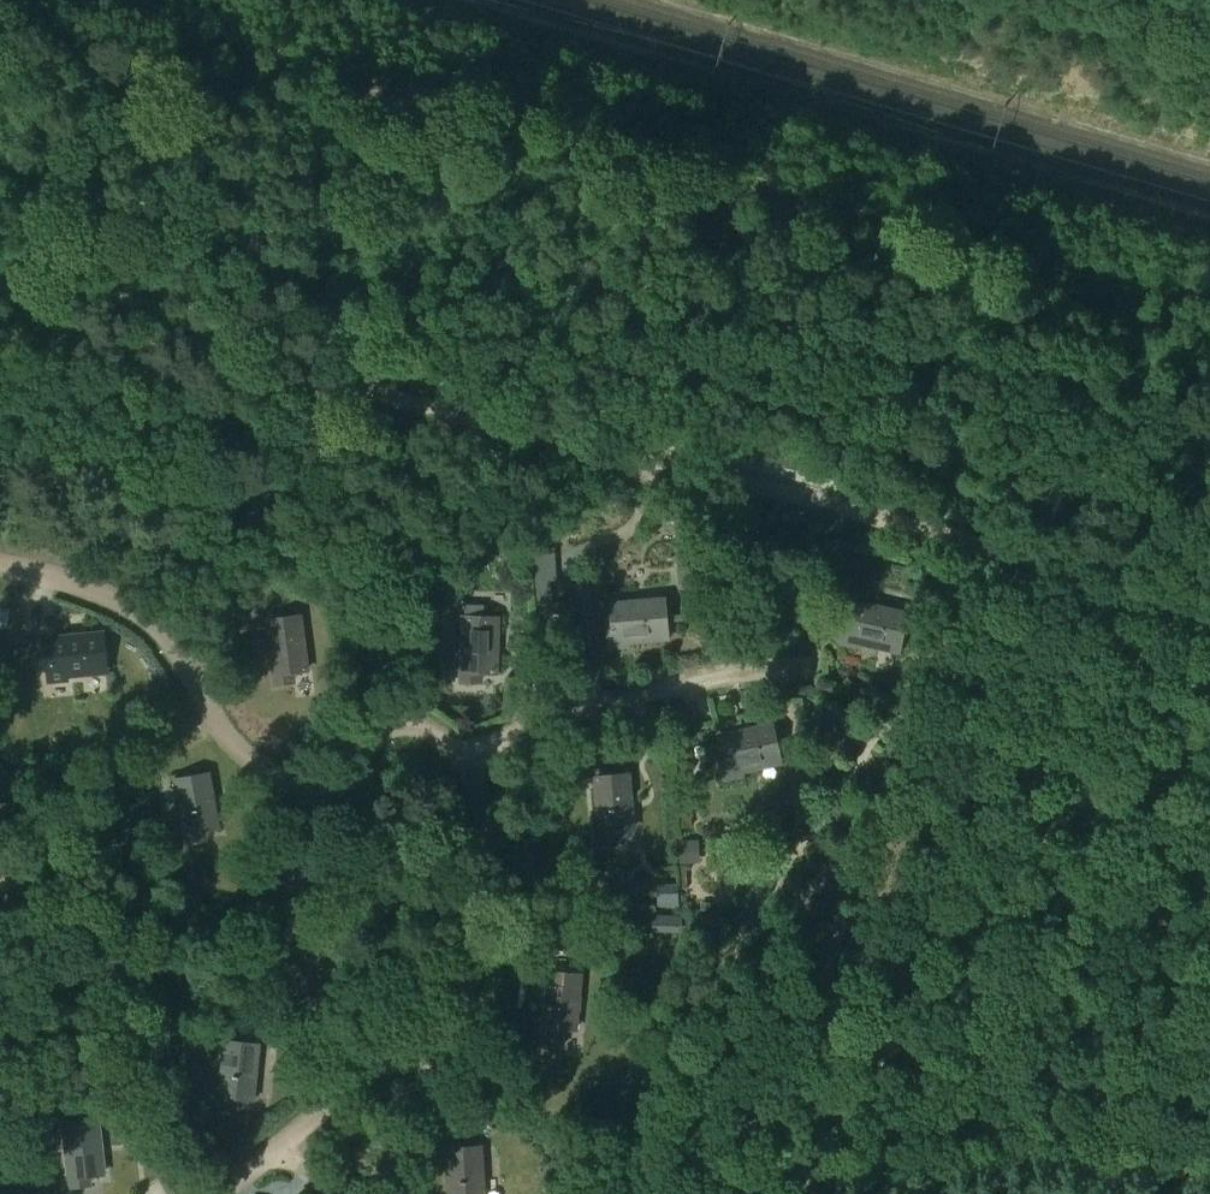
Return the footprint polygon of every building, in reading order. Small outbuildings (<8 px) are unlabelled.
[(614,620),(609,621),(611,646),(626,644),(625,641),(666,637),(663,602),(663,601),(613,605),(614,620)] [(847,618),(842,642),(856,645),(857,641),(897,650),(905,615),(856,604),(853,619),(847,618)] [(300,614),(268,618),(274,673),(306,669),(300,614)] [(465,617),(464,672),(480,672),(483,673),(495,673),(495,617),(465,617)] [(54,655),(48,655),(51,680),(65,678),(65,675),(105,671),(101,635),(52,640),(54,655)] [(726,752),(720,754),(726,778),(740,774),(739,771),(779,762),(771,727),(722,738),(726,752)] [(210,771),(179,776),(186,832),(217,828),(210,771)] [(627,773),(596,776),(601,832),(632,829),(627,773)] [(664,916),(664,933),(681,934),(681,917),(664,916)] [(548,971),(543,1026),(559,1028),(565,1028),(575,1029),(580,974),(548,971)] [(226,1049),(221,1104),(252,1107),(257,1052),(226,1049)] [(96,1116),(64,1120),(71,1175),(102,1171),(96,1116)] [(448,1148),(451,1193),(482,1193),(480,1146),(448,1148)]
